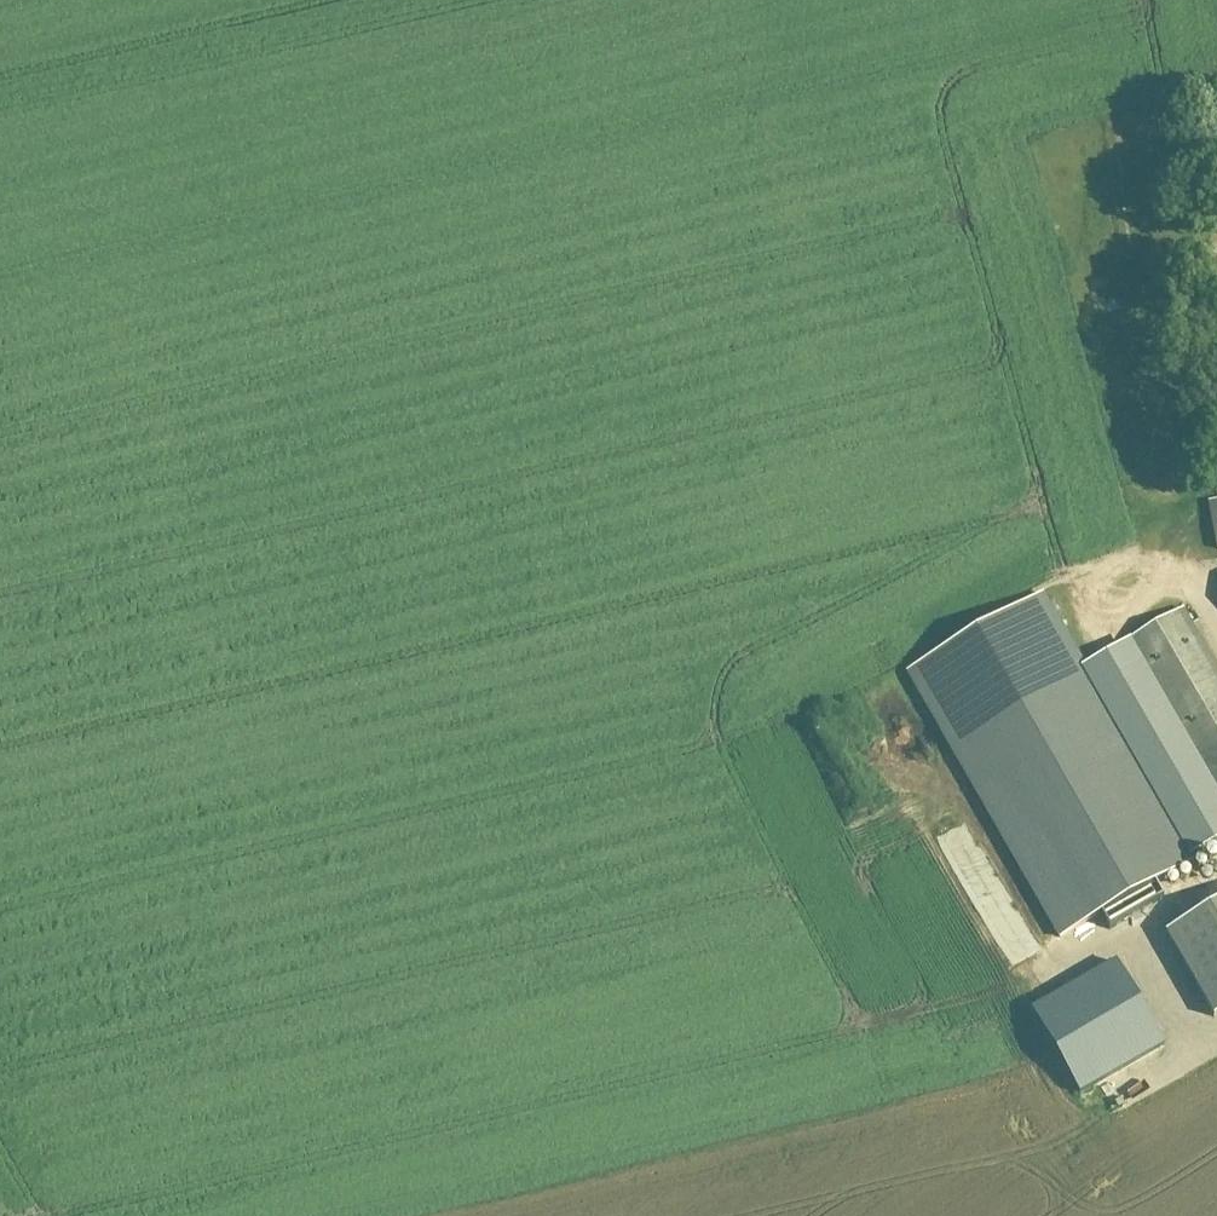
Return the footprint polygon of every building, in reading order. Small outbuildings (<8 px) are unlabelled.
[(1163,900),(1154,885),(1194,862),(1192,857),(1083,667),(1042,596),(907,673),(1060,939),(1100,916),(1109,931),(1163,900)] [(1184,609),(1125,642),(1216,803),(1216,668),(1184,609)] [(1165,934),(1214,1018),(1216,1016),(1216,904),(1165,934)] [(1116,963),(1031,1010),(1078,1094),(1079,1095),(1163,1047),(1116,963)]
